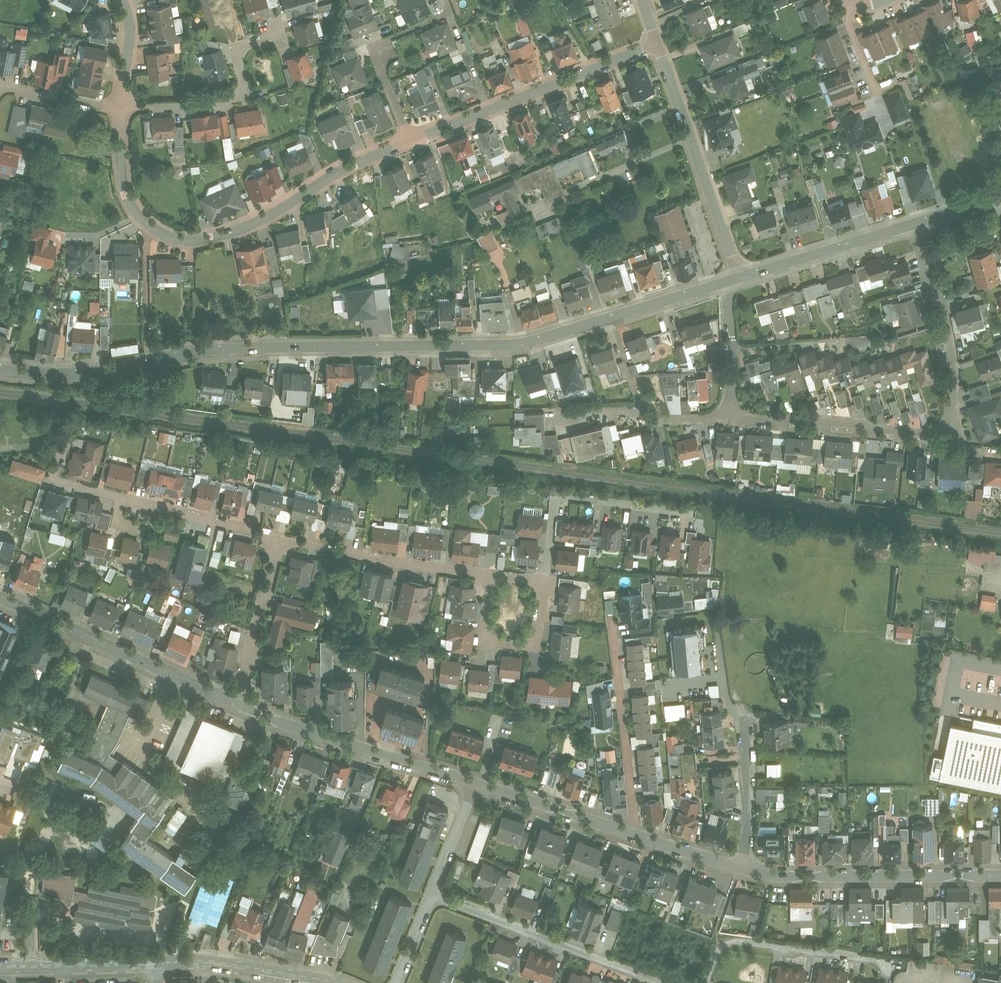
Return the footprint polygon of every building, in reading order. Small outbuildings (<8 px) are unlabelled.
[(81,9),(85,0),(64,0),(81,9)] [(243,0),(249,19),(270,13),(268,7),(266,0),(245,0),(243,0)] [(287,15),(302,10),(299,0),(283,0),(287,15)] [(302,10),(312,7),(317,6),(316,0),(299,0),(302,10)] [(357,16),(348,19),(355,36),(379,26),(369,0),(350,0),(357,16)] [(399,0),(399,2),(406,20),(431,11),(427,0),(399,0)] [(597,2),(601,13),(617,8),(614,0),(602,0),(597,2)] [(805,6),(812,24),(829,17),(826,12),(827,11),(825,5),(824,6),(821,0),(820,0),(805,6)] [(928,4),(932,14),(937,26),(949,21),(950,21),(946,11),(941,0),(938,0),(928,4)] [(963,19),(980,16),(976,0),(958,0),(963,19)] [(928,3),(922,6),(923,10),(924,9),(927,17),(932,14),(928,4),(928,3)] [(160,5),(147,8),(150,22),(173,18),(171,4),(160,5)] [(317,6),(312,7),(314,13),(324,10),(323,4),(317,6)] [(703,6),(687,13),(696,35),(712,28),(703,6)] [(617,8),(601,13),(605,25),(621,20),(617,8)] [(956,20),(954,8),(946,11),(950,21),(949,21),(950,22),(956,20)] [(927,17),(924,9),(923,10),(912,15),(921,36),(933,31),(927,17)] [(772,12),(766,14),(768,21),(774,20),(772,12)] [(108,13),(91,16),(91,18),(88,19),(91,33),(93,32),(94,34),(94,35),(106,33),(111,32),(108,13)] [(312,14),(301,17),(303,22),(312,20),(314,20),(312,14)] [(921,36),(912,15),(900,20),(903,27),(909,41),(921,36)] [(900,20),(899,16),(893,18),(897,29),(903,27),(900,20)] [(180,17),(173,18),(176,33),(165,35),(167,43),(174,42),(185,41),(183,31),(180,17)] [(173,18),(150,22),(153,37),(165,35),(176,33),(173,18)] [(893,18),(887,21),(888,25),(889,25),(892,32),(897,29),(893,18)] [(303,22),(295,25),(297,31),(296,31),(297,37),(298,37),(300,43),(317,38),(312,20),(303,22)] [(448,23),(422,33),(429,49),(437,45),(441,54),(456,47),(457,47),(455,41),(448,23)] [(888,25),(877,30),(886,51),(898,46),(892,32),(889,25),(888,25)] [(30,30),(19,27),(16,37),(27,40),(30,30)] [(977,49),(975,43),(981,40),(976,27),(963,32),(970,51),(977,49)] [(865,35),(868,42),(874,57),(886,51),(877,30),(865,35)] [(864,31),(858,33),(862,44),(868,42),(865,35),(864,31)] [(564,32),(554,35),(559,46),(568,43),(564,32)] [(837,32),(819,39),(821,46),(840,39),(837,32)] [(106,33),(94,35),(94,34),(89,35),(90,40),(108,44),(106,33)] [(733,35),(702,48),(710,67),(741,55),(733,35)] [(353,36),(339,41),(344,53),(357,47),(353,36)] [(464,37),(455,41),(457,47),(456,47),(459,53),(461,52),(469,49),(464,37)] [(0,38),(0,39),(0,70),(12,72),(14,62),(16,52),(15,52),(6,50),(8,40),(0,38)] [(207,38),(199,39),(203,51),(210,49),(207,38)] [(821,46),(821,47),(822,47),(828,64),(847,57),(847,56),(840,40),(840,39),(821,46)] [(559,46),(554,48),(561,65),(578,58),(572,41),(568,43),(559,46)] [(167,43),(156,44),(157,53),(165,52),(165,53),(175,51),(174,42),(167,43)] [(530,42),(512,50),(523,79),(539,73),(535,62),(536,62),(534,57),(536,56),(530,42)] [(961,54),(970,51),(966,42),(958,46),(961,54)] [(27,46),(17,43),(15,52),(16,52),(14,62),(23,64),(27,46)] [(106,50),(86,46),(83,61),(84,61),(103,65),(106,50)] [(357,47),(344,53),(347,61),(359,56),(359,57),(361,56),(357,47)] [(469,49),(461,52),(466,65),(474,61),(469,49)] [(221,52),(214,54),(213,51),(204,54),(206,61),(204,62),(206,71),(208,70),(211,78),(227,73),(224,62),(226,59),(223,57),(221,52)] [(70,55),(56,52),(54,63),(59,64),(57,71),(66,73),(70,55)] [(157,53),(148,54),(151,78),(168,76),(167,69),(169,67),(168,61),(166,59),(165,53),(165,52),(157,53)] [(306,54),(288,59),(291,66),(294,77),(311,72),(306,54)] [(347,61),(333,66),(340,83),(348,79),(352,88),(369,81),(359,57),(359,56),(347,61)] [(755,58),(744,62),(746,68),(750,67),(752,72),(760,69),(755,58)] [(54,63),(41,60),(40,67),(34,71),(37,76),(36,81),(55,85),(57,71),(59,64),(54,63)] [(103,65),(84,61),(82,67),(101,71),(103,65)] [(498,61),(491,63),(495,72),(501,69),(498,61)] [(850,63),(839,67),(842,73),(849,71),(853,70),(850,63)] [(430,64),(423,67),(428,80),(435,77),(430,64)] [(294,77),(291,66),(284,68),(289,86),(296,84),(294,77)] [(644,66),(625,74),(631,89),(635,100),(636,100),(655,92),(644,66)] [(101,71),(82,67),(81,74),(100,78),(101,71)] [(468,67),(444,77),(451,93),(459,90),(462,99),(478,92),(468,67)] [(495,72),(490,74),(496,89),(513,82),(507,67),(501,69),(495,72)] [(740,70),(714,80),(718,89),(730,85),(735,97),(749,92),(740,70)] [(842,73),(825,79),(825,80),(827,79),(831,91),(829,91),(830,91),(853,83),(849,71),(842,73)] [(81,74),(80,74),(77,89),(98,93),(101,78),(100,78),(81,74)] [(611,79),(598,84),(604,100),(605,101),(618,96),(611,79)] [(991,82),(995,96),(1000,94),(1000,79),(991,82)] [(853,83),(830,91),(830,92),(831,91),(835,102),(834,103),(834,104),(850,98),(858,95),(853,83)] [(433,87),(410,96),(417,114),(440,105),(433,87)] [(631,89),(623,92),(628,106),(637,102),(636,100),(635,100),(631,89)] [(364,90),(354,94),(357,100),(363,97),(367,95),(364,90)] [(367,95),(363,97),(372,120),(367,122),(370,129),(370,130),(371,133),(392,124),(378,91),(367,95)] [(899,91),(885,96),(894,121),(908,116),(899,91)] [(858,95),(850,98),(853,104),(864,100),(862,93),(858,95)] [(618,96),(605,101),(608,108),(621,103),(618,96)] [(346,97),(336,101),(341,113),(344,112),(345,115),(352,112),(346,97)] [(564,97),(550,103),(556,121),(570,115),(571,115),(564,97)] [(584,99),(577,102),(580,110),(582,109),(585,118),(591,116),(587,107),(584,99)] [(604,100),(587,107),(591,116),(592,118),(599,115),(598,112),(608,108),(605,101),(604,100)] [(865,102),(854,106),(856,112),(867,108),(865,102)] [(32,108),(14,104),(8,133),(25,137),(28,125),(32,108)] [(49,108),(32,104),(32,108),(28,125),(44,128),(43,132),(64,137),(69,116),(48,112),(49,108)] [(260,110),(235,114),(237,122),(239,134),(239,133),(263,129),(260,110)] [(341,113),(319,122),(325,140),(335,136),(340,147),(356,141),(345,115),(344,112),(341,113)] [(528,112),(514,118),(521,135),(532,131),(535,129),(528,112)] [(733,112),(706,122),(715,148),(723,145),(723,144),(733,141),(729,129),(737,126),(733,112)] [(860,113),(843,119),(853,149),(885,138),(879,119),(864,124),(860,113)] [(204,117),(191,119),(194,136),(203,135),(203,137),(211,136),(211,134),(219,132),(216,117),(216,115),(208,116),(208,115),(203,115),(204,117)] [(506,130),(511,127),(506,115),(501,118),(506,130)] [(570,115),(557,120),(562,131),(568,129),(569,129),(569,128),(575,126),(570,115)] [(226,116),(216,117),(219,132),(221,132),(221,135),(228,133),(226,116)] [(174,118),(154,119),(154,118),(144,119),(146,144),(152,143),(153,143),(154,142),(155,141),(155,140),(155,139),(164,138),(166,135),(175,135),(174,126),(174,118)] [(367,130),(362,118),(356,120),(361,133),(370,130),(370,129),(367,130)] [(237,122),(229,123),(232,141),(240,140),(239,133),(239,134),(237,122)] [(183,125),(174,126),(175,135),(175,144),(184,143),(183,125)] [(492,126),(479,131),(481,137),(485,147),(486,146),(493,143),(495,148),(501,145),(495,130),(494,131),(492,126)] [(624,129),(597,141),(598,143),(592,146),(591,146),(589,147),(593,156),(602,152),(602,153),(612,149),(614,153),(622,150),(620,145),(629,141),(624,129)] [(536,141),(532,131),(524,133),(529,144),(536,141)] [(310,135),(299,133),(305,149),(307,153),(315,150),(310,135)] [(468,135),(451,142),(457,156),(466,152),(474,150),(468,135)] [(485,147),(481,137),(476,139),(482,155),(488,152),(486,146),(485,147)] [(536,141),(529,144),(531,151),(539,148),(538,147),(543,145),(543,146),(548,145),(545,138),(536,141)] [(559,139),(551,140),(552,148),(560,147),(559,139)] [(733,141),(723,144),(723,145),(727,156),(739,151),(735,140),(733,141)] [(23,147),(5,143),(4,151),(18,154),(18,155),(21,155),(23,147)] [(593,156),(589,147),(576,152),(581,166),(585,175),(586,175),(586,176),(589,175),(589,174),(599,170),(593,156)] [(105,151),(96,148),(94,154),(104,156),(105,151)] [(305,149),(284,157),(287,164),(286,166),(288,170),(290,172),(311,164),(307,153),(305,149)] [(0,150),(0,169),(9,172),(14,173),(18,155),(18,154),(4,151),(0,150)] [(466,152),(459,155),(464,168),(471,165),(466,152)] [(567,152),(551,159),(552,163),(558,176),(581,166),(576,152),(569,155),(567,152)] [(433,153),(417,160),(425,180),(429,178),(440,174),(441,173),(433,153)] [(229,162),(231,168),(239,165),(237,159),(229,162)] [(558,176),(552,163),(535,170),(541,184),(550,206),(567,198),(558,176)] [(277,165),(266,169),(267,172),(272,185),(282,182),(277,165)] [(403,165),(386,172),(394,192),(411,185),(403,165)] [(481,181),(490,179),(487,165),(478,167),(481,181)] [(262,166),(251,170),(252,173),(255,174),(256,176),(267,172),(266,169),(263,169),(262,166)] [(751,167),(725,176),(734,203),(752,198),(746,181),(755,178),(751,167)] [(930,168),(909,174),(911,183),(915,196),(936,190),(930,168)] [(0,169),(0,176),(8,178),(9,172),(0,169)] [(535,170),(470,197),(477,212),(494,205),(492,200),(493,200),(492,198),(503,194),(512,215),(521,212),(522,211),(515,195),(541,184),(535,170)] [(267,172),(256,176),(255,174),(252,173),(247,174),(246,177),(253,198),(274,191),(272,185),(267,172)] [(440,174),(429,178),(431,183),(430,183),(432,190),(444,185),(440,174)] [(865,174),(855,177),(858,187),(867,184),(865,174)] [(813,177),(806,179),(811,195),(817,193),(813,177)] [(430,183),(429,182),(426,184),(423,185),(426,195),(429,200),(436,197),(430,183)] [(915,196),(911,183),(900,187),(905,204),(916,200),(915,196)] [(236,184),(227,188),(235,206),(244,202),(236,184)] [(426,195),(423,185),(418,187),(420,197),(426,195)] [(786,203),(781,187),(774,189),(778,202),(779,205),(786,203)] [(879,187),(871,190),(870,187),(863,189),(871,214),(886,210),(882,197),(881,193),(879,187)] [(227,189),(212,195),(212,194),(202,199),(211,219),(236,208),(235,206),(227,188),(226,188),(227,189)] [(366,210),(355,193),(341,201),(347,210),(352,219),(366,210)] [(426,195),(420,197),(421,203),(429,200),(426,195)] [(892,208),(888,195),(882,197),(886,210),(892,208)] [(753,200),(735,206),(738,214),(755,208),(753,200)] [(778,202),(766,205),(768,212),(774,210),(775,211),(780,209),(779,205),(778,202)] [(849,202),(830,208),(835,225),(854,219),(849,202)] [(679,204),(655,215),(658,225),(658,226),(661,237),(662,238),(662,237),(663,240),(668,238),(674,259),(687,255),(684,248),(692,246),(679,204)] [(815,204),(808,206),(807,204),(801,207),(807,228),(820,223),(815,204)] [(801,207),(794,209),(794,211),(788,213),(794,232),(807,228),(801,207)] [(334,209),(324,211),(325,212),(328,226),(332,224),(334,209)] [(347,210),(342,214),(348,224),(354,221),(352,219),(347,210)] [(768,212),(756,216),(762,236),(781,230),(775,211),(774,210),(768,212)] [(325,212),(307,216),(309,225),(311,225),(315,242),(327,239),(324,227),(328,226),(325,212)] [(521,212),(512,215),(509,216),(512,222),(523,217),(521,212)] [(563,216),(539,224),(543,237),(567,228),(563,216)] [(51,228),(34,223),(30,237),(38,240),(40,231),(49,234),(51,228)] [(299,230),(275,235),(280,254),(293,251),(294,258),(304,256),(305,256),(303,245),(299,230)] [(49,234),(40,231),(38,240),(34,255),(37,261),(50,265),(55,246),(47,243),(49,234)] [(491,232),(477,237),(486,253),(498,247),(491,232)] [(384,243),(386,258),(406,256),(405,246),(400,246),(399,234),(386,236),(387,243),(384,243)] [(309,243),(303,245),(305,256),(304,256),(306,262),(313,261),(309,243)] [(138,244),(115,244),(114,259),(113,259),(112,275),(113,275),(115,275),(115,279),(118,279),(118,281),(125,281),(125,279),(128,280),(128,276),(137,276),(137,260),(136,260),(136,255),(137,255),(138,244)] [(93,247),(71,246),(70,254),(69,254),(69,263),(76,263),(76,273),(87,274),(87,269),(92,270),(92,271),(93,271),(93,253),(93,247)] [(260,247),(237,252),(238,259),(242,258),(244,268),(251,267),(253,278),(266,275),(265,272),(262,255),(260,247)] [(970,257),(978,286),(1000,280),(1000,279),(993,250),(970,257)] [(275,252),(262,255),(265,272),(271,271),(270,267),(278,266),(275,252)] [(674,259),(674,260),(679,277),(696,272),(690,254),(687,255),(674,259)] [(886,256),(868,262),(869,264),(872,277),(879,275),(880,277),(891,273),(886,256)] [(908,262),(899,264),(898,261),(894,262),(893,258),(887,259),(886,256),(891,273),(894,272),(896,281),(912,276),(908,262)] [(599,275),(593,257),(586,259),(589,267),(593,280),(599,278),(598,276),(599,276),(599,275)] [(158,258),(150,258),(150,285),(158,285),(158,279),(158,259),(158,258)] [(661,258),(649,262),(648,259),(636,263),(637,266),(643,284),(660,279),(659,278),(665,276),(663,269),(664,269),(661,258)] [(113,259),(100,259),(100,271),(100,277),(111,277),(113,275),(112,275),(113,259)] [(158,259),(158,279),(179,279),(179,259),(158,259)] [(620,268),(599,275),(599,276),(598,276),(599,278),(605,296),(627,289),(619,263),(619,264),(620,268)] [(869,264),(856,268),(858,272),(860,281),(872,277),(869,264)] [(589,267),(583,269),(585,275),(588,282),(593,280),(589,267)] [(858,272),(852,274),(855,284),(861,282),(860,281),(858,272)] [(852,274),(841,277),(841,275),(827,280),(828,281),(831,292),(845,288),(846,292),(843,292),(848,308),(861,304),(855,284),(852,274)] [(585,275),(572,279),(573,280),(575,279),(578,287),(565,291),(570,307),(583,302),(587,300),(587,301),(593,299),(588,282),(585,275)] [(276,296),(285,296),(284,278),(275,279),(276,296)] [(33,290),(35,282),(25,280),(23,288),(33,290)] [(560,296),(555,280),(549,282),(554,298),(560,296)] [(828,281),(817,285),(817,283),(803,287),(804,289),(807,300),(821,296),(822,299),(819,300),(824,316),(837,312),(831,292),(828,281)] [(533,295),(530,283),(512,289),(515,299),(516,298),(519,309),(524,308),(525,310),(520,312),(524,324),(529,323),(530,325),(544,321),(538,302),(534,304),(532,296),(533,295)] [(388,287),(374,289),(376,308),(390,307),(388,287)] [(374,288),(349,291),(349,298),(343,298),(345,310),(351,309),(352,316),(360,315),(360,316),(368,316),(368,314),(377,313),(376,308),(374,289),(374,288)] [(793,290),(779,294),(780,296),(783,307),(797,303),(798,306),(795,307),(800,323),(813,319),(807,300),(804,289),(793,292),(793,290)] [(914,289),(899,293),(901,300),(896,302),(892,303),(892,302),(884,304),(886,309),(888,312),(889,312),(890,311),(893,310),(895,315),(902,313),(905,323),(902,324),(903,326),(924,320),(914,289)] [(780,296),(769,299),(769,297),(756,301),(759,314),(773,310),(774,313),(771,314),(776,330),(789,326),(783,307),(780,296)] [(552,298),(538,302),(544,321),(558,316),(552,298)] [(494,302),(494,300),(482,301),(484,326),(495,325),(496,325),(494,302)] [(101,314),(100,301),(91,301),(91,314),(101,314)] [(509,326),(504,301),(494,302),(496,325),(495,325),(495,327),(509,326)] [(991,322),(987,302),(980,304),(985,323),(991,322)] [(452,305),(440,306),(440,313),(441,324),(458,323),(457,314),(457,303),(452,303),(452,305)] [(471,304),(462,304),(463,314),(457,314),(458,323),(458,329),(473,329),(472,313),(471,304)] [(980,304),(968,307),(973,326),(985,323),(980,304)] [(968,307),(957,310),(962,329),(973,326),(968,307)] [(441,324),(440,313),(433,314),(432,311),(427,311),(429,327),(433,327),(433,330),(441,330),(441,324)] [(700,323),(690,326),(689,325),(682,327),(689,351),(699,348),(696,340),(704,338),(705,340),(715,337),(710,320),(700,323)] [(108,324),(100,324),(100,347),(108,347),(108,324)] [(49,329),(41,327),(39,338),(38,338),(34,358),(53,361),(60,330),(50,328),(49,329)] [(94,330),(74,328),(73,338),(72,347),(92,349),(94,330)] [(21,331),(15,329),(12,339),(18,341),(21,331)] [(646,335),(629,340),(634,358),(652,353),(646,335)] [(11,343),(5,341),(3,351),(8,352),(11,343)] [(113,345),(114,353),(141,351),(141,343),(113,345)] [(612,345),(591,351),(597,369),(606,366),(611,382),(623,378),(622,374),(618,362),(612,345)] [(683,345),(677,347),(681,361),(687,359),(683,345)] [(814,350),(807,353),(806,352),(799,354),(807,380),(823,375),(822,374),(817,357),(815,349),(814,349),(814,350)] [(926,350),(915,354),(914,350),(901,354),(902,355),(905,366),(916,363),(922,383),(935,379),(926,350)] [(832,354),(825,356),(824,355),(817,357),(822,374),(828,372),(831,381),(840,378),(840,377),(839,377),(834,360),(832,353),(832,354)] [(580,354),(551,362),(560,394),(589,386),(580,354)] [(849,356),(842,358),(841,358),(834,360),(839,377),(840,377),(845,375),(848,384),(857,381),(857,380),(852,364),(850,355),(849,355),(849,356)] [(902,355),(893,357),(892,356),(885,359),(892,381),(893,385),(909,380),(905,366),(902,355)] [(884,357),(877,359),(875,359),(868,361),(873,377),(880,375),(883,384),(892,381),(885,359),(884,356),(884,357)] [(980,362),(985,377),(1000,372),(1000,359),(1000,356),(980,362)] [(459,357),(446,357),(446,375),(455,375),(459,374),(459,357)] [(471,357),(459,357),(459,374),(463,374),(471,374),(471,357)] [(772,359),(761,362),(759,358),(747,362),(748,369),(750,375),(761,372),(768,392),(781,388),(780,387),(776,374),(773,362),(772,359)] [(785,358),(773,362),(776,374),(792,369),(793,372),(788,373),(793,389),(806,385),(798,359),(786,362),(785,358)] [(867,360),(860,362),(859,362),(852,364),(857,380),(863,378),(866,387),(875,384),(873,377),(868,361),(868,359),(867,359),(867,360)] [(627,372),(623,360),(618,362),(622,374),(627,372)] [(353,382),(352,363),(340,364),(340,383),(343,383),(343,387),(349,387),(349,383),(353,382)] [(640,374),(637,363),(629,365),(632,376),(640,374)] [(340,383),(340,364),(326,364),(327,391),(336,391),(336,383),(340,383)] [(376,364),(359,364),(359,369),(359,376),(360,383),(368,383),(369,383),(376,383),(376,364)] [(541,364),(524,369),(530,390),(546,385),(547,385),(544,374),(541,364)] [(281,402),(308,403),(311,370),(283,369),(281,402)] [(506,369),(485,369),(485,377),(485,389),(486,389),(493,389),(493,392),(506,392),(506,369)] [(748,369),(742,370),(746,382),(752,380),(750,375),(748,369)] [(225,374),(212,373),(213,371),(203,370),(200,390),(213,392),(213,390),(223,392),(224,388),(224,387),(225,374)] [(429,370),(422,370),(422,373),(423,374),(421,388),(427,388),(429,370)] [(422,373),(411,372),(409,382),(408,388),(409,389),(407,399),(422,401),(422,400),(420,400),(421,388),(423,374),(422,373)] [(556,385),(552,372),(544,374),(547,385),(546,385),(548,391),(557,389),(556,385)] [(672,372),(660,373),(664,386),(673,385),(672,372)] [(263,378),(246,375),(243,392),(261,395),(263,378)] [(698,376),(688,377),(689,384),(687,384),(686,385),(685,385),(684,387),(685,388),(686,389),(687,390),(689,389),(690,397),(699,396),(698,376)] [(707,376),(698,376),(699,396),(709,396),(708,388),(711,388),(712,387),(712,386),(712,385),(712,384),(712,383),(711,383),(711,382),(710,382),(708,382),(707,376)] [(485,377),(477,377),(477,378),(475,394),(475,395),(486,395),(486,389),(485,389),(485,377)] [(469,378),(464,378),(464,386),(459,386),(459,394),(469,394),(469,378)] [(982,384),(971,388),(975,399),(991,394),(992,394),(991,393),(986,395),(982,384)] [(791,399),(787,385),(780,387),(781,388),(785,401),(791,399)] [(235,389),(224,387),(224,388),(226,388),(223,405),(232,407),(235,389)] [(274,388),(267,387),(264,404),(271,405),(274,388)] [(991,394),(992,400),(1000,397),(1000,399),(1000,390),(992,394),(991,394)] [(827,391),(820,393),(824,405),(831,403),(827,391)] [(844,391),(837,393),(841,407),(848,405),(844,391)] [(865,406),(861,394),(853,396),(857,408),(865,406)] [(971,407),(981,439),(997,434),(992,419),(1000,415),(1000,399),(1000,397),(992,400),(971,407)] [(880,398),(873,400),(877,414),(884,412),(880,398)] [(898,399),(890,401),(895,417),(902,414),(898,399)] [(915,399),(908,401),(913,417),(920,415),(919,413),(916,401),(915,399)] [(925,411),(922,400),(916,401),(919,413),(925,411)] [(545,411),(525,413),(525,417),(516,417),(516,425),(519,425),(520,435),(522,435),(523,441),(532,440),(532,443),(544,443),(546,442),(545,434),(545,429),(546,429),(545,411)] [(620,438),(616,423),(610,425),(613,440),(620,438)] [(610,425),(610,424),(603,426),(608,448),(615,447),(613,440),(610,425)] [(603,426),(590,429),(595,451),(608,448),(603,426)] [(642,431),(631,433),(629,427),(625,428),(626,428),(621,430),(621,429),(620,429),(626,452),(627,452),(626,450),(637,447),(637,449),(645,447),(642,434),(642,431)] [(590,429),(571,434),(572,435),(575,449),(577,456),(595,451),(590,429)] [(175,444),(177,434),(161,431),(159,441),(175,444)] [(655,437),(654,433),(654,432),(653,432),(642,434),(645,447),(648,458),(657,456),(657,459),(665,457),(664,454),(665,454),(663,446),(660,435),(655,437)] [(735,433),(718,432),(717,442),(720,442),(719,452),(722,452),(722,457),(732,458),(734,438),(735,433)] [(557,433),(545,434),(546,442),(544,443),(544,447),(554,446),(560,446),(557,433)] [(760,435),(747,434),(746,439),(745,455),(758,456),(760,435)] [(572,435),(559,439),(560,446),(562,452),(575,449),(572,435)] [(774,437),(760,435),(758,456),(772,457),(773,442),(774,437)] [(697,437),(677,442),(680,457),(701,452),(697,437)] [(800,439),(787,438),(786,443),(785,459),(798,460),(800,439)] [(814,440),(800,439),(798,460),(812,461),(813,446),(814,440)] [(103,444),(89,441),(86,452),(100,455),(103,444)] [(840,443),(827,441),(826,447),(825,462),(838,463),(840,443)] [(711,442),(704,444),(708,461),(715,459),(711,442)] [(780,443),(773,442),(772,457),(779,458),(780,443)] [(854,444),(840,443),(838,463),(852,465),(853,449),(854,444)] [(673,461),(669,444),(663,446),(665,454),(664,454),(665,457),(666,463),(673,461)] [(560,446),(554,446),(554,454),(562,452),(560,446)] [(904,452),(888,451),(887,459),(886,463),(897,465),(903,465),(904,452)] [(86,454),(75,452),(73,460),(72,459),(70,466),(71,466),(69,474),(87,478),(90,465),(93,466),(94,461),(98,462),(100,455),(86,452),(86,454)] [(921,475),(927,475),(928,467),(928,453),(911,452),(909,474),(921,475)] [(957,458),(940,456),(939,470),(937,470),(937,473),(939,473),(939,477),(947,477),(946,486),(959,487),(959,482),(967,483),(967,475),(975,476),(977,461),(959,460),(958,459),(958,458),(957,458)] [(887,459),(867,457),(864,484),(884,486),(884,489),(895,490),(897,465),(886,463),(887,459)] [(41,468),(13,459),(9,471),(37,480),(41,468)] [(105,461),(100,477),(107,479),(111,463),(105,461)] [(984,462),(977,461),(975,476),(983,477),(984,462)] [(992,463),(986,462),(984,488),(991,488),(991,481),(990,481),(992,463)] [(134,468),(111,463),(107,479),(106,483),(129,488),(134,468)] [(999,465),(998,463),(992,463),(990,481),(991,481),(1000,482),(1000,480),(1000,465),(999,465)] [(151,469),(140,466),(136,484),(147,486),(151,469)] [(921,475),(921,484),(931,484),(931,467),(928,467),(927,475),(921,475)] [(167,473),(151,469),(147,486),(147,488),(158,491),(159,492),(162,493),(167,473)] [(183,476),(167,473),(162,493),(165,494),(166,493),(178,496),(178,494),(183,476)] [(194,479),(183,476),(178,494),(190,497),(194,479)] [(222,481),(216,480),(214,487),(212,498),(218,499),(222,481)] [(792,492),(792,484),(775,483),(775,492),(792,492)] [(206,487),(199,485),(198,491),(196,491),(195,496),(196,497),(195,502),(196,504),(202,505),(204,504),(210,506),(212,498),(214,487),(210,486),(206,485),(206,487)] [(249,488),(238,485),(236,492),(241,493),(239,504),(245,505),(249,488)] [(49,491),(40,488),(37,497),(46,500),(49,491)] [(271,490),(259,488),(257,496),(251,495),(250,501),(256,502),(255,505),(267,508),(271,490)] [(978,499),(967,498),(967,504),(983,505),(984,488),(979,488),(978,499)] [(282,493),(271,490),(267,508),(278,511),(279,508),(285,509),(286,503),(280,502),(282,493)] [(66,496),(49,491),(46,500),(44,508),(43,509),(60,515),(66,496)] [(236,492),(233,491),(233,493),(226,492),(224,497),(223,498),(222,502),(223,503),(221,509),(223,510),(229,512),(231,511),(237,512),(239,504),(241,493),(236,492)] [(306,499),(294,496),(292,504),(286,503),(285,509),(291,511),(290,513),(302,516),(306,499)] [(46,500),(37,497),(34,505),(44,508),(46,500)] [(94,500),(87,498),(86,499),(79,497),(76,507),(84,509),(82,517),(97,521),(100,511),(102,502),(95,501),(94,500)] [(26,498),(24,509),(30,511),(32,500),(26,498)] [(317,501),(306,499),(302,516),(313,519),(314,516),(320,518),(321,511),(315,510),(317,501)] [(327,513),(321,511),(320,518),(326,519),(325,522),(337,525),(341,507),(329,504),(327,513)] [(472,517),(481,517),(481,504),(472,504),(472,517)] [(352,510),(341,507),(337,525),(348,527),(349,525),(355,526),(356,520),(350,518),(352,510)] [(111,514),(100,511),(97,521),(95,527),(108,530),(111,514)] [(543,517),(523,514),(522,521),(520,523),(519,532),(530,533),(540,534),(541,534),(543,517)] [(594,524),(563,520),(562,532),(561,538),(591,541),(592,541),(592,535),(594,524)] [(410,523),(399,521),(398,530),(400,530),(399,539),(408,541),(410,524),(410,523)] [(54,522),(52,531),(62,533),(63,524),(54,522)] [(417,524),(410,524),(408,541),(408,542),(414,542),(416,532),(417,524)] [(355,526),(349,525),(348,527),(346,535),(356,537),(358,527),(355,526)] [(180,529),(166,526),(163,537),(178,540),(180,529)] [(622,528),(606,526),(604,536),(603,545),(604,546),(620,547),(622,528)] [(416,532),(414,542),(413,553),(427,554),(430,533),(430,527),(429,533),(416,532)] [(517,528),(502,527),(501,534),(501,536),(516,538),(517,528)] [(398,530),(374,528),(374,529),(373,531),(372,534),(374,535),(372,545),(389,547),(389,548),(397,549),(399,539),(400,530),(398,530)] [(223,541),(225,530),(219,529),(217,540),(223,541)] [(471,530),(457,529),(456,540),(469,542),(471,530)] [(651,532),(635,530),(633,550),(648,552),(649,552),(650,543),(651,532)] [(697,531),(688,530),(686,542),(692,543),(693,538),(696,538),(697,531)] [(52,531),(50,540),(65,545),(68,536),(52,531)] [(102,534),(92,532),(88,549),(95,551),(95,553),(98,554),(103,555),(105,546),(107,536),(102,535),(102,534)] [(501,534),(489,532),(487,550),(499,551),(501,536),(501,534)] [(443,535),(430,533),(427,554),(442,556),(443,545),(444,535),(443,535)] [(680,535),(663,533),(661,554),(678,556),(679,551),(680,535)] [(133,541),(132,539),(125,538),(124,539),(120,556),(127,558),(135,560),(137,551),(139,543),(133,541)] [(696,538),(693,538),(692,543),(690,565),(709,567),(711,555),(709,554),(710,540),(696,538)] [(232,541),(226,540),(224,552),(233,554),(236,540),(233,540),(232,541)] [(250,544),(236,540),(233,554),(233,556),(239,557),(238,562),(250,565),(254,549),(252,549),(250,545),(250,544)] [(469,542),(456,540),(454,558),(478,561),(480,543),(469,542)] [(182,542),(175,574),(199,579),(207,548),(182,542)] [(656,544),(650,543),(649,552),(648,552),(648,556),(655,557),(656,544)] [(159,546),(151,544),(147,561),(157,563),(159,566),(163,567),(166,565),(170,546),(162,544),(159,546)] [(522,545),(520,544),(518,560),(538,563),(540,547),(527,545),(522,545)] [(105,546),(103,555),(98,554),(96,562),(108,565),(112,548),(105,546)] [(590,547),(577,546),(576,552),(579,552),(579,553),(590,554),(591,547),(590,547)] [(965,548),(964,560),(982,562),(981,569),(989,569),(990,560),(1000,561),(1000,552),(965,548)] [(217,568),(222,552),(214,550),(210,566),(217,568)] [(576,552),(559,550),(557,567),(577,569),(579,553),(579,552),(576,552)] [(135,560),(127,558),(127,560),(130,560),(128,567),(138,570),(143,553),(137,551),(135,560)] [(685,552),(679,551),(678,556),(677,565),(684,566),(685,552)] [(311,561),(293,557),(288,578),(307,582),(308,576),(312,561),(311,561)] [(28,558),(24,566),(23,565),(15,582),(31,590),(39,573),(36,571),(40,563),(28,558)] [(319,561),(312,559),(311,561),(312,561),(308,576),(315,578),(319,561)] [(393,575),(368,569),(366,577),(363,591),(387,596),(388,597),(391,583),(393,575)] [(366,577),(360,575),(356,591),(363,593),(363,591),(366,577)] [(575,578),(560,577),(559,585),(562,585),(562,584),(574,586),(575,578)] [(428,585),(406,580),(400,602),(398,611),(399,611),(406,613),(405,614),(412,616),(413,614),(421,616),(422,611),(424,611),(426,604),(424,604),(425,599),(427,599),(429,592),(427,592),(428,585)] [(645,593),(653,593),(653,581),(644,581),(645,593)] [(668,582),(658,581),(657,593),(661,594),(661,590),(668,590),(668,582)] [(397,584),(391,583),(388,597),(387,596),(387,598),(393,600),(397,584)] [(475,587),(453,584),(451,597),(455,598),(473,600),(475,587)] [(574,586),(562,584),(562,585),(559,608),(577,610),(580,586),(574,586)] [(76,592),(68,588),(61,605),(78,612),(82,602),(86,593),(77,589),(76,592)] [(706,589),(707,597),(697,597),(698,608),(720,607),(719,588),(706,589)] [(87,590),(86,593),(82,602),(89,605),(94,593),(87,590)] [(978,592),(976,608),(993,610),(995,595),(978,592)] [(641,594),(621,596),(622,604),(621,604),(621,611),(622,611),(623,618),(630,618),(630,620),(643,619),(641,594)] [(683,594),(659,597),(661,611),(665,610),(673,609),(684,608),(683,594)] [(300,600),(284,596),(282,604),(299,608),(299,606),(300,600)] [(473,600),(455,598),(453,611),(470,613),(475,614),(477,601),(473,600)] [(98,599),(90,617),(109,626),(113,617),(117,608),(116,607),(98,599)] [(400,602),(393,600),(389,617),(397,619),(399,611),(398,611),(400,602)] [(126,605),(119,602),(116,607),(117,608),(113,617),(119,620),(124,608),(126,605)] [(282,604),(279,603),(278,609),(277,609),(275,618),(275,619),(272,635),(271,635),(268,644),(275,645),(276,643),(281,644),(284,635),(283,635),(285,626),(290,627),(291,622),(308,626),(309,620),(311,621),(314,619),(316,612),(302,609),(303,607),(299,606),(299,608),(282,604)] [(173,604),(172,613),(180,614),(181,605),(173,604)] [(124,608),(119,620),(125,622),(130,610),(124,608)] [(144,617),(130,610),(125,622),(120,631),(135,638),(144,617)] [(470,613),(453,611),(452,617),(453,617),(469,619),(470,613)] [(554,615),(554,623),(565,623),(566,615),(554,615)] [(144,617),(135,638),(149,644),(153,635),(158,623),(144,617)] [(469,619),(453,617),(452,624),(468,627),(469,619)] [(643,619),(630,620),(632,630),(649,628),(648,618),(643,619)] [(0,627),(0,670),(2,665),(2,666),(9,652),(6,651),(8,646),(9,646),(17,629),(0,621),(0,622),(2,623),(0,627)] [(158,623),(153,635),(158,637),(164,625),(158,623)] [(452,624),(451,624),(450,634),(456,635),(454,648),(471,651),(474,627),(468,627),(452,624)] [(578,625),(564,624),(563,632),(572,633),(571,634),(577,635),(578,625)] [(910,637),(910,625),(893,625),(893,637),(910,637)] [(674,640),(672,640),(674,667),(676,666),(677,674),(704,672),(703,659),(701,660),(700,650),(705,649),(704,635),(702,636),(701,628),(686,630),(686,632),(674,633),(674,640)] [(242,632),(232,629),(229,641),(239,644),(242,632)] [(202,637),(191,631),(187,640),(191,641),(187,649),(195,653),(202,637)] [(563,632),(554,631),(552,653),(569,655),(571,634),(572,633),(563,632)] [(187,640),(173,633),(164,651),(183,659),(187,649),(191,641),(187,640)] [(37,636),(27,659),(32,661),(39,664),(44,667),(54,644),(37,636)] [(225,639),(217,637),(214,647),(219,648),(215,662),(211,661),(209,671),(217,673),(219,667),(231,670),(237,648),(224,645),(225,639)] [(334,674),(334,641),(320,641),(321,675),(334,674)] [(639,642),(629,643),(630,653),(629,653),(630,663),(645,661),(643,642),(643,641),(639,642)] [(451,654),(435,652),(435,660),(443,661),(443,660),(450,661),(451,654)] [(510,656),(504,655),(503,664),(502,673),(519,675),(521,658),(515,657),(515,656),(511,655),(510,656)] [(290,656),(276,657),(277,668),(284,668),(284,669),(291,669),(290,656)] [(450,661),(443,660),(443,661),(441,678),(458,680),(460,662),(450,661)] [(39,664),(32,661),(27,672),(34,675),(39,664)] [(645,661),(630,663),(631,673),(632,673),(633,683),(643,681),(647,681),(645,661)] [(426,678),(383,665),(376,686),(419,699),(426,678)] [(277,668),(263,669),(264,693),(270,693),(271,697),(284,696),(284,694),(284,680),(284,669),(284,668),(277,668)] [(478,670),(472,669),(470,687),(488,689),(489,678),(490,671),(489,671),(483,671),(482,670),(479,669),(478,670)] [(107,703),(84,755),(102,764),(109,752),(117,741),(129,713),(140,718),(149,699),(91,673),(83,693),(107,703)] [(560,678),(544,676),(544,678),(531,677),(529,698),(570,703),(572,682),(560,680),(560,678)] [(656,680),(647,681),(643,681),(644,688),(662,686),(657,686),(656,680)] [(352,681),(330,682),(330,710),(336,709),(336,720),(357,720),(357,702),(357,698),(358,698),(359,697),(357,697),(357,692),(352,692),(352,681)] [(603,681),(587,685),(588,697),(593,697),(593,693),(604,692),(603,681)] [(315,683),(297,683),(297,693),(301,693),(301,701),(314,701),(314,692),(316,690),(316,683),(315,683)] [(941,707),(943,685),(936,684),(934,706),(941,707)] [(719,685),(709,686),(710,697),(713,696),(720,696),(719,685)] [(662,686),(644,688),(645,694),(648,693),(648,694),(662,693),(662,686)] [(604,692),(593,693),(593,697),(596,727),(600,726),(601,731),(611,730),(610,725),(614,725),(611,691),(604,692)] [(645,694),(634,695),(635,705),(634,705),(635,715),(650,713),(648,694),(648,693),(645,694)] [(710,697),(695,698),(696,712),(705,711),(714,710),(713,696),(710,697)] [(685,704),(665,706),(666,721),(686,719),(685,704)] [(425,719),(387,708),(381,729),(418,740),(425,719)] [(204,716),(188,709),(166,759),(182,766),(211,779),(215,769),(227,774),(244,734),(233,729),(233,728),(204,715),(204,716)] [(714,710),(705,711),(706,722),(704,722),(705,730),(708,729),(708,736),(705,736),(706,744),(724,742),(723,720),(722,720),(721,709),(714,710)] [(650,713),(635,715),(636,725),(637,725),(638,735),(646,734),(652,733),(650,713)] [(810,717),(795,715),(794,722),(803,723),(802,724),(810,724),(810,717)] [(940,721),(929,776),(1000,790),(1000,722),(974,716),(972,727),(940,721)] [(787,720),(765,721),(766,743),(788,742),(787,720)] [(23,728),(21,733),(2,726),(0,733),(0,758),(8,762),(16,741),(20,742),(15,755),(34,763),(34,762),(33,762),(43,736),(23,728)] [(485,738),(453,728),(447,745),(480,755),(485,738)] [(507,732),(501,730),(497,742),(503,744),(507,732)] [(664,731),(652,733),(646,734),(647,740),(660,739),(665,738),(664,731)] [(283,745),(276,742),(270,760),(271,760),(286,764),(291,747),(290,747),(289,744),(285,743),(283,745)] [(678,743),(669,744),(670,751),(669,751),(669,753),(682,752),(682,750),(679,750),(678,743)] [(538,755),(506,745),(500,762),(533,772),(538,755)] [(648,746),(640,747),(641,757),(640,757),(641,767),(656,765),(654,746),(654,745),(648,746)] [(51,749),(45,747),(41,758),(47,760),(51,749)] [(134,768),(123,760),(122,761),(109,752),(102,764),(84,755),(66,747),(57,766),(90,780),(89,781),(138,815),(118,844),(184,890),(196,873),(181,862),(187,854),(180,849),(175,857),(145,836),(165,808),(163,807),(164,806),(164,805),(167,801),(168,800),(171,796),(172,795),(171,794),(160,787),(160,786),(159,785),(148,778),(147,777),(146,777),(136,769),(135,768),(134,768)] [(56,751),(51,749),(47,760),(52,762),(56,751)] [(615,750),(604,751),(606,762),(616,761),(615,750)] [(682,752),(669,753),(673,797),(677,796),(680,796),(680,790),(696,788),(698,786),(695,751),(682,752)] [(323,760),(303,753),(296,770),(305,774),(301,784),(313,788),(318,775),(323,762),(323,761),(323,760)] [(330,761),(324,759),(323,760),(323,761),(323,762),(318,775),(324,777),(330,761)] [(286,764),(271,760),(268,770),(283,774),(286,764)] [(330,780),(328,783),(329,783),(348,789),(351,777),(347,775),(350,765),(348,765),(347,763),(344,762),(342,763),(336,761),(330,780)] [(37,768),(25,763),(18,781),(30,785),(37,768)] [(769,763),(769,775),(782,775),(782,763),(769,763)] [(355,767),(350,765),(347,775),(351,777),(355,767)] [(656,765),(641,767),(642,777),(643,777),(644,787),(653,786),(658,785),(656,765)] [(369,770),(368,770),(367,771),(359,768),(353,787),(358,789),(354,800),(362,803),(365,791),(370,793),(372,786),(373,786),(375,780),(374,780),(376,773),(375,773),(375,772),(369,770)] [(545,770),(542,781),(548,783),(551,772),(545,770)] [(733,770),(715,772),(718,803),(735,801),(734,789),(737,788),(737,782),(734,782),(733,770)] [(253,772),(249,783),(254,785),(258,774),(253,772)] [(593,775),(585,772),(584,777),(581,787),(588,789),(593,775)] [(584,777),(570,773),(564,792),(578,797),(581,787),(584,777)] [(618,775),(603,776),(606,803),(614,802),(621,802),(620,796),(618,775)] [(249,782),(232,776),(223,801),(239,807),(249,782)] [(324,778),(318,795),(324,797),(329,783),(328,783),(330,780),(324,778)] [(397,786),(386,782),(382,791),(383,791),(379,799),(385,802),(384,805),(398,811),(403,801),(408,789),(398,784),(397,786)] [(658,785),(653,786),(653,792),(666,791),(665,784),(658,785)] [(770,800),(770,807),(786,807),(786,787),(758,787),(758,800),(770,800)] [(27,794),(15,790),(13,797),(15,798),(24,801),(27,794)] [(964,800),(965,792),(958,791),(957,798),(964,800)] [(626,795),(620,796),(621,802),(614,802),(615,809),(627,807),(626,795)] [(700,802),(680,796),(677,796),(674,804),(681,806),(680,809),(696,814),(700,802)] [(24,801),(15,798),(12,806),(15,808),(21,810),(24,801)] [(939,798),(923,798),(923,804),(926,804),(926,814),(939,814),(939,798)] [(362,803),(354,800),(352,799),(350,806),(359,809),(362,803)] [(655,799),(650,800),(649,802),(645,802),(647,820),(662,818),(661,800),(656,801),(655,799)] [(403,801),(398,811),(396,816),(404,820),(411,804),(403,801)] [(449,809),(430,802),(431,803),(428,810),(427,810),(428,810),(423,823),(422,823),(423,824),(420,831),(419,831),(420,831),(437,838),(449,809)] [(4,803),(0,814),(0,829),(6,832),(15,808),(12,806),(4,803)] [(674,808),(668,806),(664,820),(670,822),(674,808)] [(696,814),(680,809),(674,829),(690,834),(692,827),(697,829),(699,819),(695,818),(696,814)] [(219,813),(208,846),(221,850),(232,818),(219,813)] [(830,814),(819,815),(819,831),(830,831),(830,814)] [(518,820),(503,815),(497,835),(506,837),(507,835),(519,839),(519,841),(519,842),(523,830),(526,822),(525,822),(519,820),(518,820)] [(721,815),(718,825),(716,824),(708,822),(704,838),(723,844),(728,828),(726,828),(729,818),(721,815)] [(789,817),(776,817),(776,826),(789,826),(789,824),(789,817)] [(493,822),(482,818),(480,824),(491,828),(493,822)] [(480,824),(468,857),(478,861),(491,828),(480,824)] [(896,824),(888,824),(888,842),(884,842),(884,859),(901,859),(901,841),(901,833),(896,833),(896,824)] [(958,824),(950,824),(950,839),(958,839),(958,824)] [(933,825),(915,825),(915,826),(913,826),(913,833),(915,833),(916,857),(918,857),(918,860),(925,860),(925,857),(934,857),(933,825)] [(537,842),(533,853),(534,850),(546,855),(554,832),(542,827),(537,842)] [(909,828),(901,828),(901,833),(901,841),(909,841),(909,828)] [(990,828),(976,828),(976,836),(976,858),(976,857),(990,857),(990,858),(991,858),(991,836),(990,836),(990,828)] [(337,829),(326,854),(341,861),(352,835),(337,829)] [(90,840),(106,850),(112,839),(97,830),(90,840)] [(529,832),(523,830),(519,842),(526,844),(529,832)] [(420,831),(401,878),(419,885),(437,838),(420,831)] [(567,837),(554,832),(546,855),(557,859),(558,859),(561,851),(567,837)] [(784,833),(765,833),(765,851),(784,851),(784,833)] [(836,834),(829,834),(829,841),(825,841),(825,859),(841,859),(841,851),(844,851),(844,841),(836,841),(836,834)] [(872,836),(854,836),(854,845),(853,845),(853,850),(854,850),(854,859),(873,859),(873,849),(872,849),(872,836)] [(805,837),(798,837),(798,859),(814,859),(814,852),(817,852),(817,847),(814,847),(814,837),(812,837),(811,837),(805,837)] [(537,842),(531,839),(527,851),(533,853),(537,842)] [(586,842),(579,839),(573,853),(570,862),(571,862),(582,866),(590,846),(585,844),(586,842)] [(950,839),(946,839),(946,844),(946,855),(946,858),(956,858),(956,860),(962,860),(962,858),(964,858),(964,851),(964,845),(964,839),(958,839),(950,839)] [(595,848),(590,846),(582,866),(594,871),(595,871),(598,863),(603,849),(596,846),(595,848)] [(561,851),(558,859),(557,859),(555,864),(562,867),(563,862),(567,853),(561,851)] [(567,853),(563,862),(570,865),(571,862),(570,862),(573,853),(568,851),(567,853)] [(622,854),(615,851),(610,864),(607,872),(607,873),(620,877),(627,858),(621,856),(622,854)] [(204,862),(189,852),(182,862),(197,872),(204,862)] [(627,858),(620,877),(633,882),(636,874),(641,861),(634,859),(628,857),(627,858)] [(461,858),(454,875),(461,878),(468,861),(461,858)] [(603,865),(599,876),(605,878),(607,873),(607,872),(610,864),(605,862),(603,865)] [(508,875),(484,863),(480,871),(479,872),(480,872),(476,880),(477,880),(478,878),(487,882),(483,892),(499,900),(504,889),(503,888),(506,881),(509,875),(508,875)] [(603,865),(598,863),(595,871),(594,871),(593,874),(599,876),(603,865)] [(660,867),(653,864),(648,877),(645,885),(658,890),(666,870),(660,868),(660,867)] [(520,874),(510,869),(508,875),(509,875),(506,881),(515,886),(520,874)] [(666,870),(658,890),(670,895),(671,895),(674,887),(679,874),(672,871),(672,872),(666,870)] [(90,896),(88,893),(73,890),(78,874),(41,871),(40,897),(61,897),(66,905),(70,903),(70,900),(79,901),(80,900),(83,898),(92,900),(92,896),(90,896)] [(636,874),(633,882),(630,888),(637,890),(642,876),(636,874)] [(637,890),(636,891),(642,894),(645,885),(648,877),(642,875),(642,876),(637,890)] [(687,887),(683,897),(684,898),(696,902),(704,882),(697,880),(697,879),(691,876),(687,887)] [(710,885),(704,882),(696,902),(708,907),(707,910),(716,913),(718,907),(723,894),(715,891),(717,886),(711,884),(710,885)] [(203,883),(200,892),(210,895),(213,886),(203,883)] [(140,888),(122,884),(120,890),(92,884),(89,886),(88,893),(90,896),(92,896),(92,900),(83,898),(80,900),(79,901),(78,908),(75,910),(74,917),(76,920),(92,923),(95,921),(96,916),(100,917),(99,922),(101,924),(120,928),(123,926),(125,917),(129,918),(128,922),(130,925),(146,928),(149,926),(151,920),(149,917),(148,917),(149,910),(150,909),(148,906),(140,904),(142,891),(140,888)] [(554,888),(546,885),(540,902),(547,905),(554,888)] [(680,889),(676,898),(683,901),(684,898),(683,897),(687,887),(681,885),(680,889)] [(319,890),(308,886),(306,891),(317,896),(319,890)] [(674,887),(671,895),(670,895),(668,900),(675,903),(676,898),(680,889),(674,887)] [(861,888),(850,888),(850,902),(847,902),(847,904),(846,904),(846,915),(847,915),(861,915),(861,888)] [(872,888),(861,888),(861,915),(876,915),(876,904),(875,904),(875,902),(872,902),(872,888)] [(913,888),(902,888),(902,898),(903,899),(903,904),(913,904),(913,888)] [(924,888),(913,888),(913,904),(924,904),(924,888)] [(948,888),(948,900),(936,900),(936,914),(936,921),(959,921),(959,919),(959,918),(959,888),(948,888)] [(970,888),(959,888),(959,918),(966,918),(966,915),(970,915),(970,888)] [(1000,888),(990,888),(990,919),(990,935),(1000,936),(1000,888)] [(802,889),(791,889),(791,905),(791,924),(802,924),(802,889)] [(813,889),(802,889),(802,924),(812,924),(812,918),(813,918),(813,905),(813,889)] [(153,893),(142,891),(140,904),(148,906),(150,909),(149,910),(155,909),(157,897),(153,893)] [(300,907),(296,917),(307,922),(317,896),(306,891),(304,897),(300,907)] [(734,892),(729,906),(738,909),(740,895),(734,892)] [(304,897),(295,893),(291,903),(300,907),(304,897)] [(538,900),(519,893),(513,909),(532,916),(538,900)] [(728,896),(723,894),(718,907),(723,909),(728,896)] [(759,897),(740,894),(738,909),(737,912),(757,915),(759,897)] [(392,895),(365,963),(385,971),(412,903),(392,895)] [(913,904),(903,904),(903,899),(902,898),(893,899),(894,917),(895,917),(895,919),(913,919),(913,904)] [(630,907),(616,901),(606,926),(621,931),(630,907)] [(284,902),(273,931),(283,935),(294,906),(284,902)] [(847,902),(838,902),(838,916),(846,916),(847,915),(846,915),(846,904),(847,904),(847,902)] [(885,902),(875,902),(875,904),(876,904),(876,915),(876,916),(884,916),(885,902)] [(604,912),(582,903),(572,929),(573,931),(573,932),(594,940),(597,931),(598,932),(598,931),(601,924),(601,923),(600,923),(604,912)] [(924,904),(913,904),(913,919),(924,919),(924,904)] [(248,915),(237,911),(230,929),(240,933),(254,938),(262,920),(261,920),(264,912),(250,907),(251,908),(248,915)] [(350,917),(335,911),(325,935),(338,941),(340,941),(350,917)] [(307,922),(296,917),(290,930),(302,934),(307,922)] [(990,919),(980,919),(981,935),(990,935),(990,919)] [(230,929),(227,937),(236,940),(237,940),(240,933),(230,929)] [(273,931),(270,930),(263,945),(275,950),(275,952),(279,953),(280,952),(282,953),(283,951),(288,937),(283,935),(273,931)] [(302,934),(290,930),(283,951),(300,956),(300,958),(307,935),(302,934)] [(428,982),(447,982),(449,978),(451,979),(449,978),(451,972),(453,973),(459,957),(457,957),(459,951),(462,952),(462,951),(459,950),(462,945),(463,946),(467,937),(449,930),(428,982)] [(201,941),(210,943),(212,934),(204,931),(201,941)] [(325,935),(318,932),(310,951),(336,955),(338,941),(325,935)] [(518,945),(498,938),(492,954),(511,961),(512,961),(514,955),(518,945)] [(918,941),(919,954),(932,954),(931,940),(918,941)] [(545,955),(531,950),(528,960),(524,971),(523,972),(537,977),(545,955)] [(514,955),(512,961),(511,961),(507,971),(516,974),(518,969),(522,957),(514,955)] [(558,960),(545,955),(537,977),(550,982),(550,981),(554,970),(558,960)] [(528,960),(522,957),(518,969),(524,971),(528,960)] [(779,966),(778,977),(776,978),(777,980),(777,982),(791,982),(793,968),(779,966)] [(793,968),(791,982),(805,982),(806,982),(805,980),(806,970),(793,968)] [(820,968),(818,982),(832,982),(834,970),(820,968)] [(554,970),(550,981),(556,982),(560,972),(554,970)] [(834,970),(832,982),(845,982),(847,971),(834,970)] [(573,972),(568,982),(591,982),(592,979),(573,972)] [(983,975),(981,982),(1000,982),(1000,972),(1000,978),(983,975)] [(594,974),(592,979),(591,982),(599,982),(601,979),(602,977),(594,974)]
